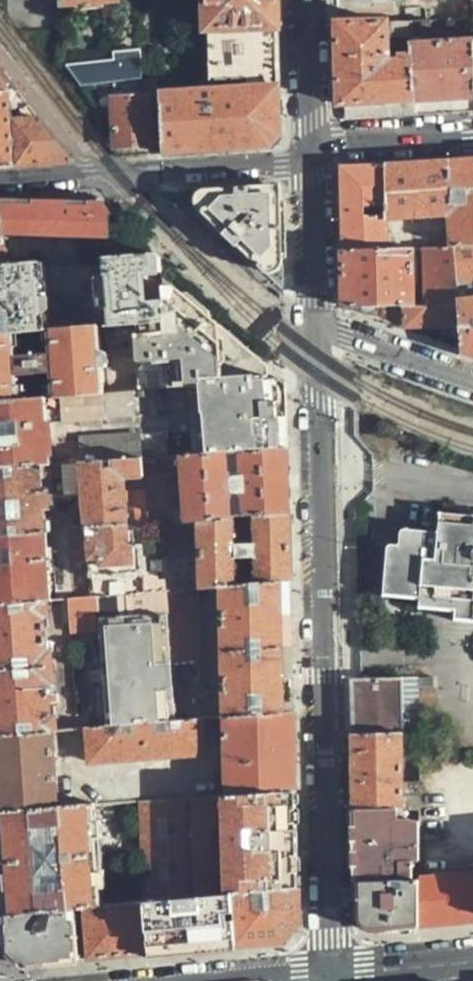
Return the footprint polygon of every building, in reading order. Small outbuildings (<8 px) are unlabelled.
[(118,0),(60,0),(60,7),(80,6),(81,16),(105,13),(104,2),(118,1),(118,0)] [(212,90),(280,89),(277,0),(210,0),(212,90)] [(413,100),(445,98),(472,96),(472,51),(472,39),(471,16),(408,20),(413,100)] [(339,64),(340,104),(413,100),(408,20),(337,24),(339,64)] [(111,59),(66,64),(84,85),(111,81),(142,79),(140,48),(125,50),(111,51),(111,59)] [(19,90),(0,65),(0,90),(19,90)] [(84,85),(93,102),(112,100),(115,148),(149,146),(146,96),(128,98),(128,93),(112,95),(111,81),(84,85)] [(280,89),(212,90),(161,94),(163,154),(271,148),(282,138),(281,103),(280,89)] [(0,90),(0,165),(22,163),(74,161),(19,90),(0,90)] [(450,161),(453,214),(455,244),(472,243),(472,160),(450,161)] [(417,163),(386,164),(388,217),(453,214),(450,161),(417,163)] [(388,217),(386,164),(340,166),(341,209),(343,250),(389,247),(388,217)] [(203,197),(200,211),(264,272),(281,255),(281,214),(281,197),(270,186),(205,189),(203,197)] [(43,198),(2,199),(4,232),(108,236),(106,210),(100,197),(43,198)] [(472,277),(472,243),(455,244),(457,276),(472,277)] [(457,276),(455,244),(422,245),(426,301),(458,299),(457,276)] [(389,247),(343,250),(344,291),(345,307),(408,302),(415,302),(410,246),(389,247)] [(136,389),(163,387),(280,378),(271,370),(180,288),(160,271),(159,256),(155,252),(101,256),(105,324),(131,323),(136,389)] [(0,263),(0,332),(44,329),(39,260),(7,262),(0,263)] [(462,347),(472,351),(472,298),(458,299),(460,324),(462,347)] [(408,302),(409,329),(420,328),(460,324),(458,299),(426,301),(415,302),(408,302)] [(136,389),(131,323),(105,324),(44,329),(0,332),(0,399),(136,389)] [(168,454),(287,446),(283,403),(280,378),(163,387),(168,454)] [(168,454),(163,387),(136,389),(0,399),(0,465),(141,456),(168,454)] [(287,481),(287,446),(168,454),(141,456),(141,475),(145,524),(160,523),(288,513),(287,481)] [(141,456),(0,465),(0,605),(41,602),(49,601),(42,510),(49,509),(48,494),(80,492),(87,597),(145,593),(139,525),(125,525),(122,477),(141,475),(141,456)] [(459,522),(460,514),(435,512),(434,531),(396,529),(393,541),(382,541),(381,592),(417,596),(416,606),(450,611),(449,619),(472,621),(472,523),(459,522)] [(288,545),(288,513),(160,523),(165,591),(222,585),(288,580),(288,545)] [(222,585),(226,715),(291,710),(291,686),(289,602),(288,580),(222,585)] [(165,591),(145,593),(87,597),(62,600),(63,620),(67,620),(69,634),(99,632),(105,724),(174,719),(165,591)] [(0,605),(0,734),(50,730),(41,602),(0,605)] [(401,678),(401,675),(359,675),(351,676),(352,705),(352,733),(400,730),(416,730),(415,678),(401,678)] [(226,715),(228,794),(293,789),(292,748),(291,710),(226,715)] [(201,752),(200,717),(174,719),(105,724),(84,726),(87,760),(201,752)] [(0,734),(0,811),(57,807),(50,730),(0,734)] [(400,730),(352,733),(353,780),(354,810),(417,807),(417,780),(401,780),(400,730)] [(138,800),(143,903),(232,896),(298,891),(295,835),(293,789),(228,794),(138,800)] [(0,811),(0,893),(1,909),(1,914),(71,908),(81,907),(98,906),(91,804),(57,807),(0,811)] [(409,856),(418,855),(417,807),(354,810),(355,866),(355,879),(409,877),(409,856)] [(418,873),(418,877),(419,924),(472,919),(472,870),(418,873)] [(419,924),(418,877),(409,877),(355,879),(356,911),(374,928),(395,926),(419,924)] [(232,896),(234,945),(262,942),(283,940),(298,922),(298,891),(232,896)] [(191,949),(234,945),(232,896),(143,903),(145,954),(191,949)] [(117,956),(145,954),(143,903),(98,906),(81,907),(87,959),(117,956)] [(71,908),(1,914),(4,948),(13,957),(22,966),(51,963),(73,961),(71,908)]
